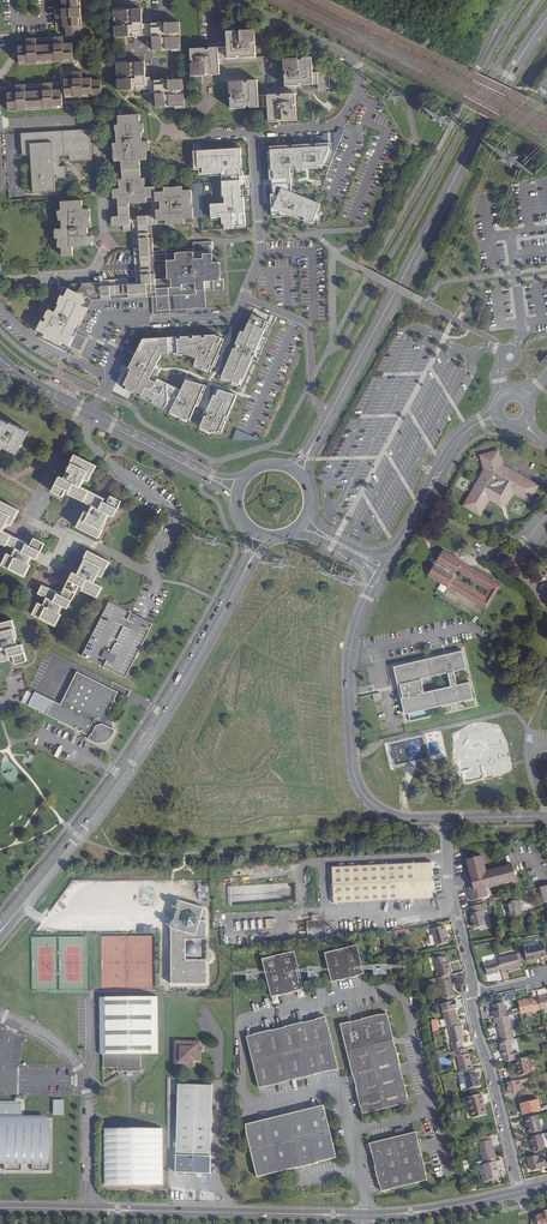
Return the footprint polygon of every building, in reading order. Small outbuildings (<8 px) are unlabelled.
[(58,14),(58,24),(61,24),(61,28),(64,28),(64,37),(82,36),(80,0),(62,0),(62,1),(59,1),(60,10),(60,14),(58,14)] [(123,10),(123,8),(114,8),(115,37),(125,37),(125,35),(130,35),(129,37),(134,36),(136,38),(138,36),(143,36),(143,24),(142,9),(123,10)] [(181,52),(179,22),(169,23),(169,25),(165,25),(165,23),(160,23),(158,21),(156,23),(147,24),(147,36),(152,35),(152,51),(171,50),(171,52),(181,52)] [(226,32),(227,47),(222,47),(223,59),(237,58),(237,56),(241,56),(246,56),(246,58),(256,57),(254,30),(226,32)] [(32,46),(31,41),(27,42),(27,46),(16,47),(17,64),(18,64),(18,65),(25,65),(25,66),(35,65),(35,64),(53,63),(53,64),(62,63),(73,62),(73,44),(63,44),(59,44),(58,40),(54,40),(54,45),(35,46),(32,46)] [(219,59),(218,48),(191,49),(192,76),(202,76),(202,74),(207,74),(210,73),(211,75),(220,75),(219,59)] [(298,60),(298,58),(283,59),(285,86),(294,86),(294,84),(299,83),(303,83),(303,85),(318,84),(318,90),(330,89),(329,72),(312,73),(311,58),(302,58),(302,60),(298,60)] [(117,62),(118,91),(129,91),(128,88),(133,88),(133,90),(137,90),(139,92),(142,90),(146,90),(146,78),(145,62),(127,64),(127,61),(117,62)] [(82,72),(61,74),(61,82),(62,85),(62,90),(62,93),(65,93),(64,80),(64,75),(73,75),(77,75),(78,79),(82,79),(82,72)] [(92,81),(92,79),(82,79),(78,79),(77,75),(73,75),(73,80),(64,80),(65,93),(66,98),(102,96),(101,80),(92,81)] [(161,79),(159,81),(151,81),(151,89),(151,93),(156,93),(156,108),(175,107),(175,109),(184,109),(182,80),(172,81),(173,83),(168,83),(168,81),(163,81),(161,79)] [(247,80),(247,83),(242,83),(239,83),(239,81),(229,81),(231,109),(245,108),(245,106),(247,106),(248,108),(267,107),(269,122),(296,120),(295,93),(285,94),(285,96),(281,96),(276,96),(276,94),(258,95),(257,80),(247,80)] [(48,91),(48,86),(44,86),(44,91),(26,92),(21,92),(21,88),(17,88),(17,93),(8,93),(9,111),(35,110),(63,108),(62,93),(62,90),(52,90),(48,91)] [(143,123),(140,123),(140,115),(119,116),(119,124),(116,124),(117,143),(117,152),(114,152),(114,161),(121,161),(122,179),(119,179),(119,188),(113,189),(113,195),(118,195),(118,198),(129,197),(129,196),(137,196),(137,198),(152,198),(151,192),(151,187),(145,187),(144,178),(141,178),(140,160),(147,159),(146,150),(149,150),(149,141),(142,141),(142,132),(144,132),(143,123)] [(92,161),(90,129),(21,134),(23,156),(31,156),(33,194),(56,192),(55,179),(66,178),(65,167),(59,167),(59,157),(70,156),(70,162),(92,161)] [(243,164),(242,149),(194,151),(195,170),(200,169),(200,174),(220,173),(221,204),(211,205),(212,218),(222,217),(223,224),(225,224),(225,229),(234,229),(234,227),(246,226),(244,198),(242,198),(240,165),(243,164)] [(290,198),(289,184),(293,184),(292,172),(297,171),(298,174),(319,173),(319,170),(324,170),(330,157),(330,151),(271,154),(271,159),(268,159),(272,221),(293,221),(313,229),(320,210),(290,198)] [(174,220),(193,219),(192,190),(182,191),(182,187),(164,188),(164,191),(155,192),(156,202),(157,221),(174,220)] [(82,210),(81,201),(60,202),(60,211),(57,211),(57,221),(62,221),(62,229),(56,229),(56,239),(59,239),(59,248),(62,248),(62,257),(73,256),(73,247),(92,246),(92,237),(87,237),(87,228),(90,228),(89,210),(82,210)] [(155,261),(154,254),(154,251),(153,225),(157,225),(157,221),(156,202),(152,202),(153,216),(147,216),(149,245),(149,247),(152,293),(133,294),(105,296),(101,296),(101,300),(121,299),(152,297),(153,315),(168,314),(186,313),(186,309),(172,310),(157,311),(156,279),(155,261)] [(131,231),(129,207),(118,207),(119,216),(111,217),(112,226),(122,225),(123,231),(131,231)] [(363,220),(367,213),(361,210),(357,217),(363,220)] [(137,245),(149,245),(147,216),(136,217),(136,226),(132,227),(134,245),(137,245)] [(167,260),(168,279),(156,279),(157,311),(172,310),(186,309),(206,308),(206,290),(223,289),(223,280),(221,280),(220,262),(213,263),(212,245),(212,242),(194,243),(195,248),(195,252),(204,251),(204,258),(195,259),(186,259),(185,252),(154,254),(155,261),(167,260)] [(133,294),(152,293),(149,247),(137,248),(134,248),(135,278),(140,278),(140,284),(128,285),(128,279),(104,280),(104,282),(105,296),(133,294)] [(73,331),(82,313),(87,303),(84,301),(86,297),(89,299),(90,297),(101,296),(101,282),(84,283),(83,280),(80,280),(80,283),(71,284),(69,288),(64,286),(61,294),(62,295),(58,303),(60,304),(56,312),(50,309),(46,317),(47,318),(45,322),(42,320),(37,330),(43,333),(46,334),(44,337),(59,345),(61,342),(67,344),(73,331)] [(90,297),(89,299),(87,303),(82,313),(73,331),(77,333),(77,331),(93,300),(101,300),(101,296),(90,297)] [(241,336),(221,383),(241,390),(267,328),(251,322),(245,337),(241,336)] [(77,333),(73,331),(67,344),(69,346),(72,347),(79,334),(77,333)] [(46,334),(43,333),(40,338),(66,351),(69,346),(67,344),(65,347),(59,345),(44,337),(46,334)] [(87,338),(79,334),(72,347),(80,351),(87,338)] [(189,422),(205,387),(186,383),(180,394),(149,382),(162,356),(188,356),(198,359),(195,367),(210,373),(228,338),(143,342),(122,390),(189,422)] [(217,394),(201,433),(213,439),(219,439),(237,401),(217,394)] [(2,447),(16,454),(28,431),(10,422),(9,424),(2,420),(2,419),(0,418),(0,450),(2,447)] [(538,485),(535,483),(532,482),(522,476),(521,477),(503,467),(499,453),(499,450),(480,455),(481,458),(481,457),(485,472),(474,490),(473,490),(467,500),(465,502),(464,505),(480,515),(482,512),(483,509),(491,500),(494,502),(496,504),(500,506),(503,505),(507,504),(509,500),(512,496),(511,496),(513,493),(523,498),(525,500),(529,502),(538,485)] [(88,481),(96,465),(74,454),(66,470),(67,470),(63,478),(59,476),(52,491),(62,496),(66,488),(70,490),(68,494),(92,505),(88,513),(84,511),(76,526),(98,537),(106,522),(105,521),(109,514),(113,516),(121,500),(110,495),(106,503),(103,502),(104,498),(80,486),(84,479),(88,481)] [(43,494),(39,501),(47,505),(51,497),(43,494)] [(19,510),(0,500),(0,543),(6,546),(7,543),(16,548),(12,556),(7,553),(1,564),(24,576),(30,565),(28,563),(32,556),(37,558),(44,543),(34,538),(30,546),(27,544),(27,543),(3,530),(7,523),(11,525),(19,510)] [(66,510),(76,513),(79,503),(68,500),(66,510)] [(43,605),(38,602),(32,614),(55,626),(61,614),(59,613),(62,605),(67,608),(79,584),(83,587),(82,589),(97,597),(103,587),(93,582),(97,575),(102,577),(109,561),(87,550),(79,565),(81,566),(77,574),(73,572),(61,595),(57,593),(58,592),(42,584),(38,593),(46,597),(43,605)] [(463,561),(443,550),(436,561),(435,561),(435,562),(434,563),(435,564),(428,575),(447,587),(448,586),(486,609),(501,585),(462,562),(463,561)] [(125,677),(152,623),(142,618),(109,601),(82,655),(125,677)] [(523,609),(527,614),(532,611),(529,606),(523,609)] [(10,659),(9,657),(13,656),(15,663),(26,660),(22,644),(17,645),(15,637),(16,636),(12,620),(0,622),(0,662),(10,659)] [(470,680),(457,683),(454,670),(466,667),(462,650),(393,666),(404,714),(474,698),(470,680)] [(53,700),(50,706),(35,698),(32,697),(34,694),(27,691),(21,702),(56,719),(57,717),(60,719),(61,720),(62,720),(63,722),(64,723),(65,724),(67,725),(68,725),(70,726),(73,726),(75,726),(77,725),(78,728),(83,730),(84,733),(90,736),(88,739),(93,741),(93,740),(94,741),(95,741),(96,741),(97,741),(97,742),(98,742),(99,742),(100,742),(101,742),(102,742),(102,743),(107,741),(107,740),(107,739),(108,739),(109,739),(109,738),(110,738),(110,737),(111,737),(111,736),(111,735),(112,735),(112,734),(113,734),(116,730),(113,728),(114,726),(109,711),(118,692),(77,671),(60,704),(53,700)] [(37,693),(35,698),(50,706),(53,700),(37,693)] [(68,725),(67,725),(84,733),(83,730),(78,728),(77,725),(75,726),(73,726),(70,726),(68,725)] [(433,748),(433,759),(446,758),(445,750),(440,750),(440,748),(433,748)] [(501,776),(501,763),(463,763),(463,776),(501,776)] [(487,872),(483,856),(467,860),(471,876),(466,877),(472,901),(488,897),(486,889),(518,880),(514,865),(487,872)] [(394,863),(330,867),(332,903),(395,899),(432,897),(430,861),(394,863)] [(518,899),(507,903),(510,917),(516,915),(522,914),(518,899)] [(172,984),(207,984),(207,963),(210,962),(213,959),(213,955),(211,952),(207,951),(206,923),(203,909),(177,903),(176,905),(173,904),(171,908),(175,909),(172,923),(168,923),(167,927),(170,928),(169,930),(171,930),(172,984)] [(470,907),(472,913),(470,914),(474,928),(485,926),(482,911),(486,910),(484,903),(470,907)] [(447,931),(446,926),(433,928),(436,945),(448,943),(445,931),(447,931)] [(159,935),(101,936),(102,977),(112,976),(113,983),(155,982),(154,943),(160,943),(159,935)] [(544,942),(524,946),(527,959),(537,957),(536,956),(546,954),(544,942)] [(364,974),(359,955),(357,945),(325,953),(327,963),(332,982),(339,980),(339,981),(358,977),(358,976),(364,974)] [(304,989),(299,969),(295,951),(262,960),(267,978),(272,997),(278,995),(279,996),(297,991),(304,989)] [(520,967),(516,954),(499,959),(500,961),(502,969),(503,973),(507,972),(506,971),(520,967)] [(445,956),(435,959),(439,977),(447,976),(451,974),(449,965),(447,966),(447,963),(445,956)] [(500,961),(495,962),(485,965),(488,975),(498,972),(498,970),(502,969),(500,961)] [(439,977),(439,978),(437,978),(442,999),(454,996),(450,980),(452,979),(451,974),(447,976),(439,977)] [(117,1068),(117,1072),(127,1072),(132,1072),(141,1072),(141,1054),(158,1054),(157,997),(153,997),(99,998),(100,1054),(103,1054),(103,1068),(117,1068)] [(539,999),(539,1000),(541,1009),(546,1008),(546,997),(539,999)] [(521,1013),(522,1014),(541,1010),(541,1009),(539,1000),(533,1001),(533,999),(518,1002),(521,1013)] [(441,1004),(443,1012),(447,1029),(449,1028),(460,1026),(461,1025),(460,1021),(458,1021),(455,1009),(458,1008),(456,1000),(441,1004)] [(494,1014),(495,1018),(507,1016),(504,1002),(494,1005),(495,1011),(496,1014),(494,1014)] [(356,1021),(356,1020),(340,1024),(353,1076),(354,1075),(357,1088),(356,1089),(360,1107),(361,1107),(363,1114),(409,1103),(407,1095),(408,1095),(404,1077),(403,1077),(400,1064),(401,1064),(396,1046),(394,1039),(395,1039),(389,1013),(381,1015),(381,1014),(363,1018),(363,1019),(356,1021)] [(509,1015),(507,1016),(495,1018),(496,1023),(498,1023),(501,1037),(514,1034),(509,1015)] [(253,1034),(253,1035),(247,1037),(259,1088),(266,1086),(267,1087),(285,1083),(285,1082),(297,1079),(298,1080),(316,1075),(316,1074),(330,1071),(330,1072),(339,1070),(326,1017),(317,1019),(317,1020),(304,1023),(303,1022),(285,1027),(272,1031),(271,1030),(253,1034)] [(461,1043),(464,1042),(460,1026),(449,1028),(454,1044),(451,1045),(452,1049),(462,1047),(461,1043)] [(503,1056),(505,1056),(506,1062),(515,1060),(520,1059),(519,1052),(514,1053),(510,1039),(502,1041),(500,1042),(503,1056)] [(199,1042),(175,1043),(175,1067),(195,1066),(194,1062),(200,1061),(199,1042)] [(467,1054),(466,1048),(449,1053),(450,1058),(457,1056),(461,1072),(472,1070),(469,1053),(467,1054)] [(531,1074),(527,1057),(520,1059),(515,1060),(519,1076),(531,1074)] [(476,1073),(475,1074),(474,1069),(472,1070),(461,1072),(457,1073),(460,1085),(465,1084),(466,1089),(479,1086),(476,1073)] [(533,1077),(516,1080),(508,1082),(509,1086),(508,1087),(509,1092),(522,1089),(521,1083),(523,1083),(523,1082),(529,1081),(529,1082),(534,1081),(533,1077)] [(175,1173),(210,1174),(213,1085),(178,1084),(175,1173)] [(487,1114),(482,1094),(468,1097),(471,1110),(468,1111),(469,1117),(473,1116),(473,1117),(487,1114)] [(52,1115),(63,1115),(63,1100),(53,1100),(52,1115)] [(542,1110),(539,1100),(521,1104),(523,1114),(542,1110)] [(19,1103),(18,1103),(0,1104),(0,1165),(3,1165),(3,1172),(20,1171),(20,1165),(31,1164),(31,1171),(48,1171),(48,1164),(45,1164),(45,1121),(24,1121),(20,1122),(19,1103)] [(337,1158),(325,1105),(246,1124),(248,1134),(258,1177),(297,1168),(297,1169),(317,1164),(317,1163),(337,1158)] [(541,1131),(538,1115),(525,1118),(529,1134),(541,1131)] [(130,1129),(106,1130),(106,1184),(160,1183),(160,1129),(130,1129)] [(420,1141),(417,1132),(369,1144),(372,1153),(373,1153),(376,1166),(375,1166),(379,1185),(380,1184),(382,1191),(428,1180),(426,1173),(427,1173),(423,1154),(422,1154),(419,1141),(420,1141)] [(545,1149),(542,1134),(530,1137),(534,1152),(546,1150),(545,1149)] [(476,1143),(479,1142),(483,1161),(484,1160),(495,1158),(490,1135),(475,1139),(476,1143)] [(539,1159),(538,1155),(527,1158),(528,1163),(529,1163),(531,1171),(541,1168),(541,1167),(545,1166),(543,1158),(539,1159)] [(497,1166),(498,1166),(495,1158),(484,1160),(485,1164),(484,1164),(487,1180),(499,1177),(497,1166)] [(535,1215),(538,1223),(546,1223),(546,1210),(544,1211),(544,1212),(535,1215)]
